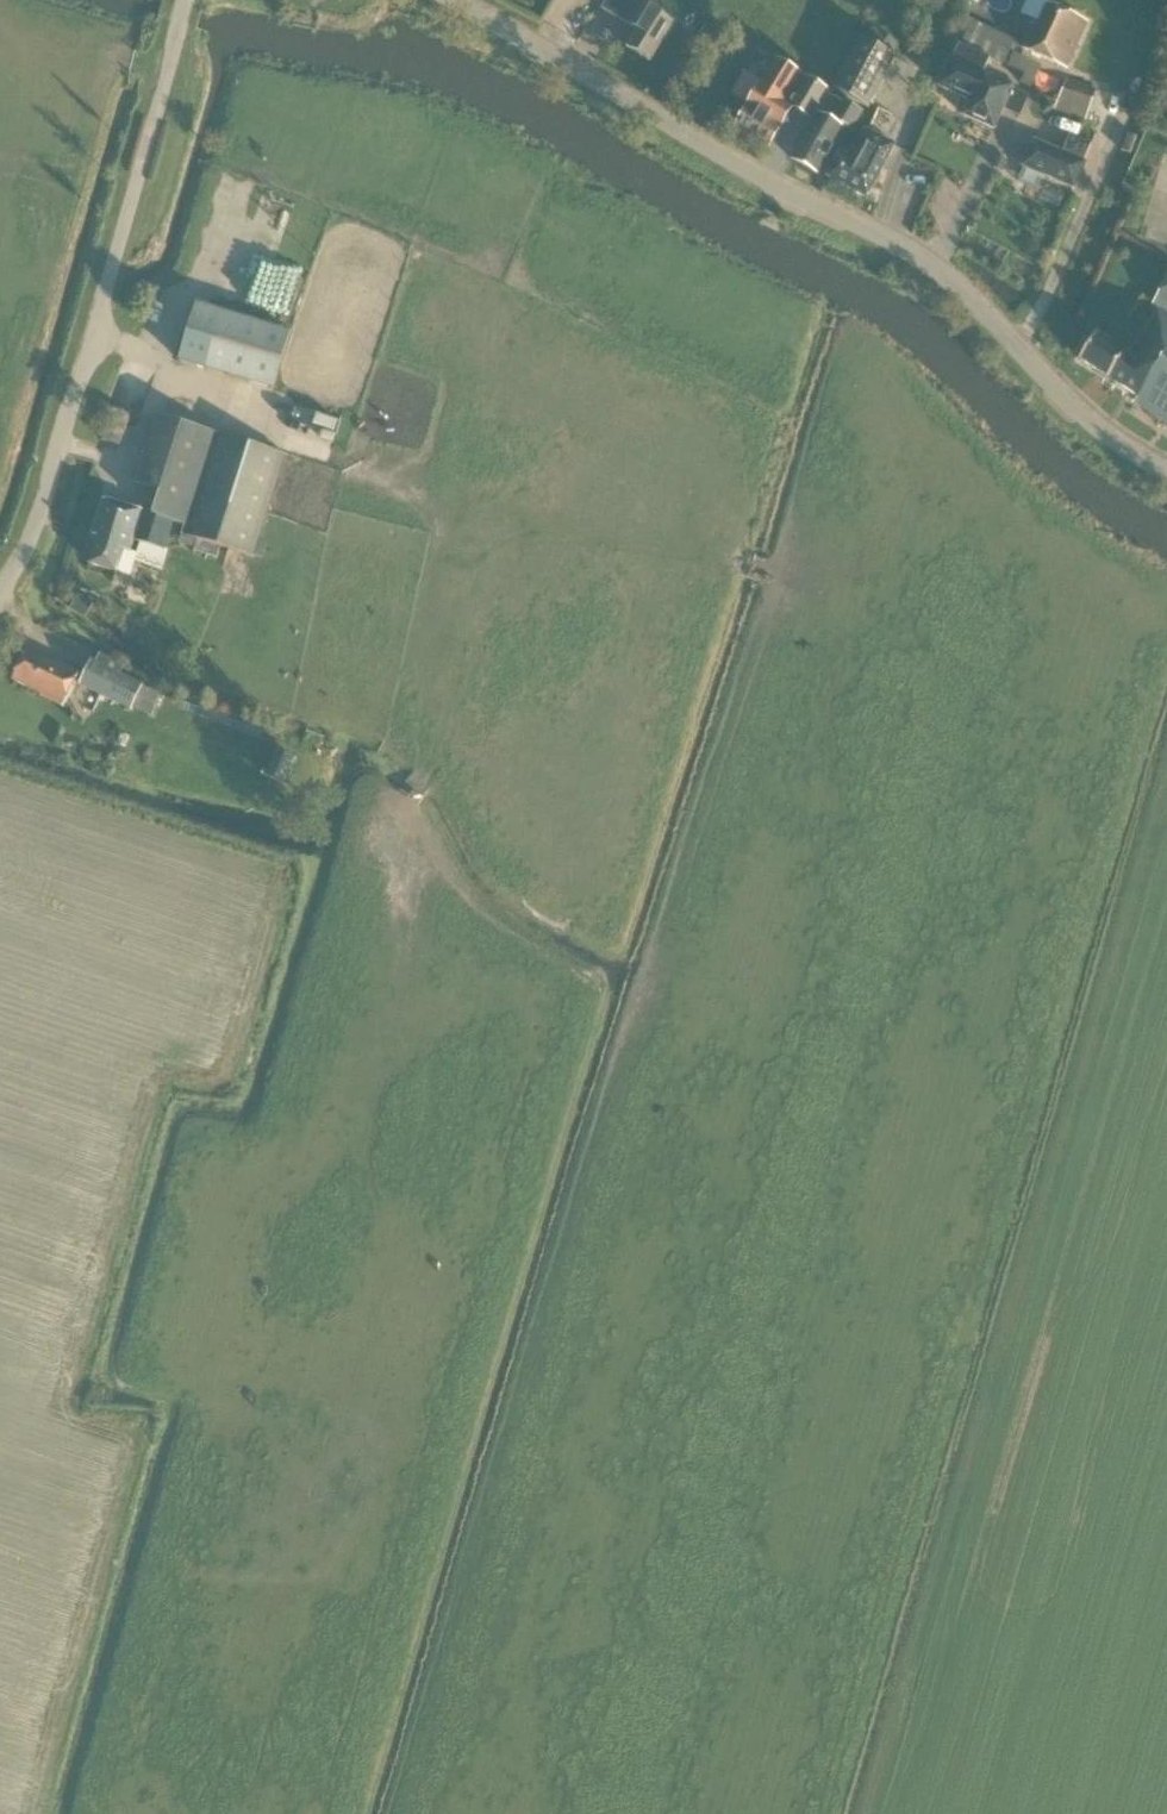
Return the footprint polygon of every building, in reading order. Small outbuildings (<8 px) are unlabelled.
[(642,0),(607,0),(601,10),(638,32),(628,49),(649,62),(672,24),(639,4),(642,0)] [(1066,69),(1087,23),(1047,6),(1037,29),(1031,27),(1021,49),(1066,69)] [(1031,88),(1041,67),(1014,54),(1019,43),(965,19),(959,31),(1013,55),(1007,67),(1024,75),(1020,83),(1031,88)] [(695,40),(709,49),(719,35),(705,26),(695,40)] [(893,56),(900,44),(888,38),(881,50),(861,38),(833,90),(869,110),(897,58),(893,56)] [(984,74),(990,59),(958,46),(952,60),(950,59),(937,89),(968,102),(961,118),(995,132),(1014,87),(984,74)] [(829,92),(776,60),(760,87),(759,86),(733,129),(768,150),(783,126),(790,124),(788,117),(793,108),(812,119),(829,92)] [(1086,123),(1097,91),(1067,80),(1053,111),(1086,123)] [(848,132),(857,115),(828,99),(794,160),(812,171),(813,169),(818,171),(842,129),(848,132)] [(850,158),(839,153),(826,179),(867,200),(895,146),(864,131),(850,158)] [(1020,169),(1075,192),(1087,163),(1084,162),(1091,146),(1069,137),(1062,153),(1032,140),(1020,169)] [(1154,171),(1162,159),(1152,152),(1144,164),(1154,171)] [(1001,171),(1004,161),(996,158),(992,168),(1001,171)] [(1152,305),(1166,314),(1166,281),(1152,305)] [(273,391),(290,335),(197,306),(179,363),(273,391)] [(1159,311),(1130,356),(1096,335),(1079,362),(1107,380),(1108,380),(1136,399),(1134,403),(1166,425),(1166,316),(1159,311)] [(120,447),(129,418),(110,412),(101,441),(120,447)] [(253,556),(284,457),(159,418),(137,485),(160,492),(153,515),(104,499),(92,535),(99,537),(90,564),(117,573),(117,572),(129,576),(134,560),(162,569),(168,550),(164,549),(173,521),(185,525),(182,534),(253,556)] [(85,619),(93,605),(78,597),(70,610),(85,619)] [(53,665),(27,653),(12,681),(42,696),(41,697),(63,708),(79,676),(54,663),(53,665)] [(126,666),(100,654),(95,663),(91,661),(80,687),(132,711),(133,710),(149,717),(159,696),(143,688),(144,685),(121,675),(126,666)]
